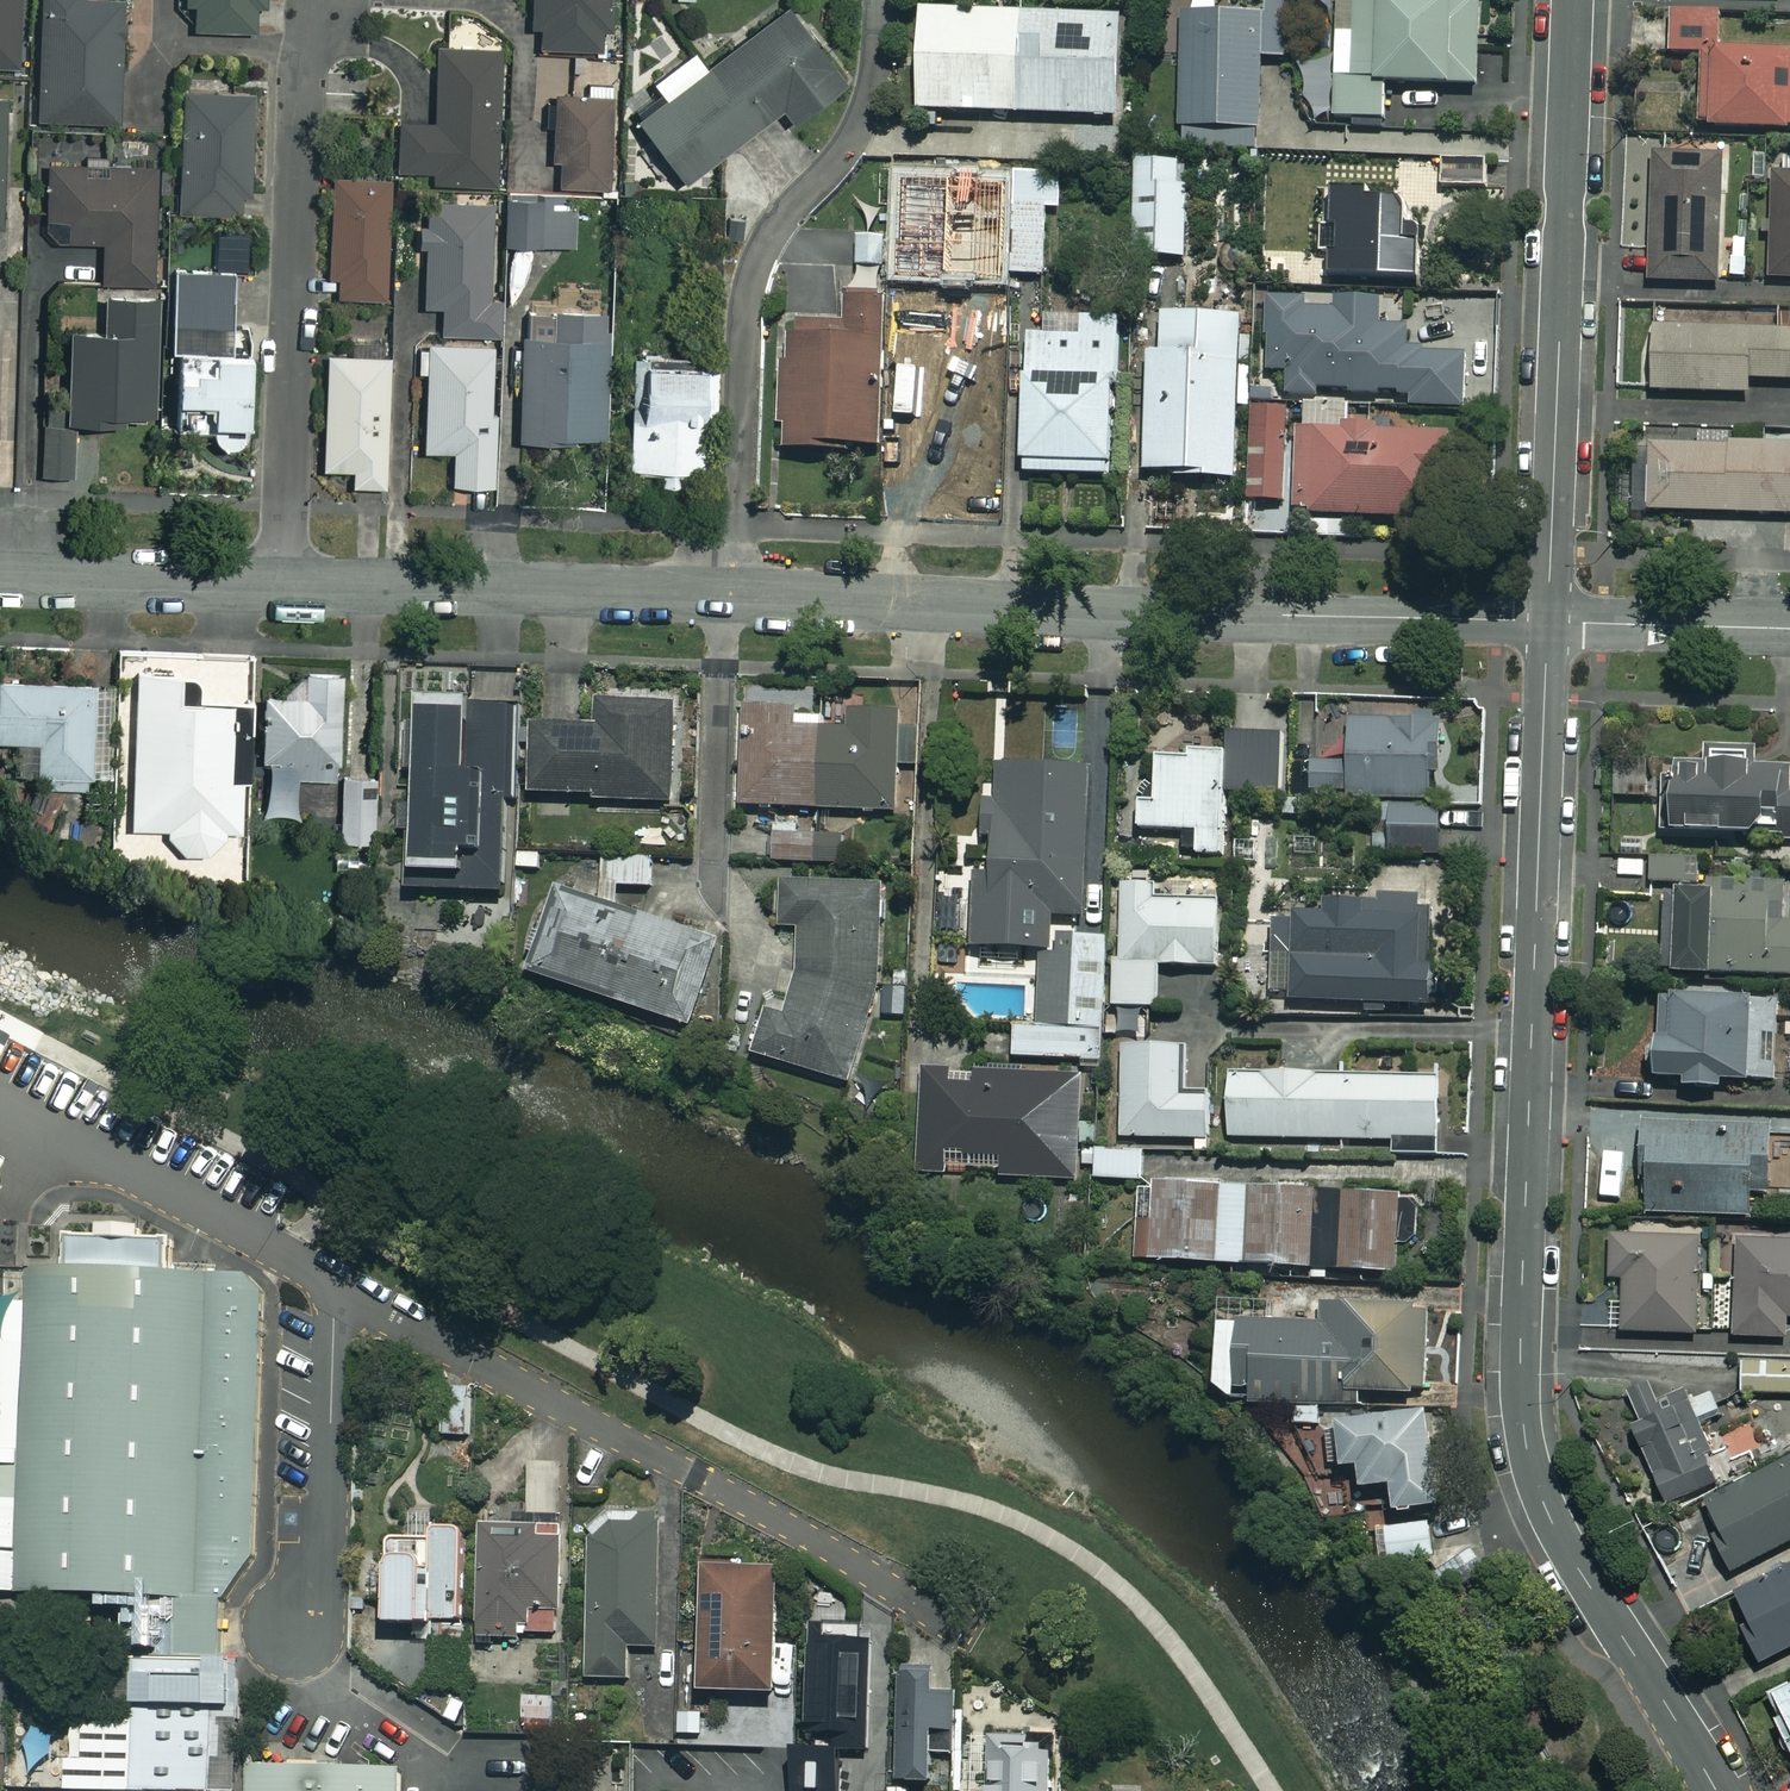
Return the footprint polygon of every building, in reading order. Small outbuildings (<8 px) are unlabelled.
[(14,71),(16,0),(0,0),(0,71),(14,71)] [(36,120),(116,123),(121,1),(93,0),(40,0),(36,120)] [(185,19),(192,19),(192,33),(252,34),(253,5),(265,5),(265,0),(186,0),(185,19)] [(528,49),(595,51),(596,28),(609,28),(610,0),(529,0),(528,49)] [(1192,18),(1181,18),(1181,151),(1256,151),(1257,60),(1285,60),(1285,19),(1215,19),(1215,0),(1192,0),(1192,18)] [(1453,0),(1335,0),(1333,121),(1384,122),(1385,87),(1476,89),(1477,0),(1453,0)] [(838,86),(783,11),(703,70),(690,53),(649,83),(661,99),(632,121),(680,185),(779,113),(787,124),(838,86)] [(1120,19),(917,13),(914,114),(1117,120),(1120,19)] [(1668,15),(1668,56),(1699,56),(1699,133),(1789,133),(1789,60),(1789,55),(1721,55),(1721,15),(1668,15)] [(496,52),(433,50),(431,126),(396,124),(395,172),(430,173),(429,183),(492,185),(496,52)] [(250,89),(181,87),(178,214),(240,215),(241,186),(247,186),(250,89)] [(605,188),(605,92),(551,92),(551,189),(605,188)] [(1720,157),(1651,155),(1648,284),(1717,286),(1720,157)] [(1486,161),(1440,160),(1439,189),(1485,190),(1486,161)] [(1185,165),(1134,164),(1132,260),(1183,261),(1185,165)] [(931,167),(890,168),(892,271),(933,270),(931,167)] [(148,168),(46,170),(47,223),(63,223),(63,243),(101,242),(102,283),(151,282),(148,168)] [(1770,174),(1769,281),(1789,282),(1789,175),(1770,174)] [(1061,175),(1012,175),(1013,277),(1045,277),(1045,211),(1061,211),(1061,175)] [(385,182),(330,180),(327,299),(382,300),(385,182)] [(498,249),(539,250),(539,239),(566,239),(567,193),(499,192),(498,249)] [(1364,202),(1365,195),(1327,193),(1323,278),(1412,283),(1414,246),(1398,245),(1401,204),(1364,202)] [(489,207),(425,204),(421,308),(441,308),(440,334),(496,336),(497,303),(486,302),(489,207)] [(883,238),(858,237),(856,269),(881,270),(883,238)] [(245,430),(246,328),(228,328),(229,271),(170,270),(169,429),(209,429),(213,442),(224,448),(234,447),(241,441),(245,430)] [(1004,276),(973,275),(972,321),(1004,321),(1004,276)] [(79,483),(80,428),(150,429),(152,297),(101,297),(100,334),(67,334),(66,415),(42,415),(41,482),(79,483)] [(787,368),(776,368),(777,457),(847,456),(847,450),(884,450),(883,300),(845,300),(845,324),(787,325),(787,368)] [(1377,303),(1267,301),(1266,375),(1284,376),(1284,394),(1408,396),(1408,410),(1460,411),(1461,356),(1407,355),(1407,330),(1376,329),(1377,303)] [(603,312),(549,312),(549,339),(518,338),(517,440),(602,441),(603,312)] [(1248,321),(1160,318),(1159,357),(1146,356),(1142,477),(1233,481),(1236,407),(1245,408),(1248,321)] [(1116,321),(1080,319),(1079,340),(1026,337),(1019,475),(1108,479),(1116,321)] [(1649,329),(1648,394),(1747,396),(1747,382),(1789,383),(1789,333),(1649,329)] [(988,334),(909,333),(909,368),(903,368),(901,474),(986,475),(988,334)] [(490,345),(422,346),(424,453),(451,452),(452,488),(492,487),(490,345)] [(388,358),(325,356),(321,470),(352,471),(352,488),(384,488),(388,358)] [(712,358),(628,357),(626,470),(659,471),(659,487),(686,487),(686,473),(711,474),(712,358)] [(1286,504),(1287,412),(1248,411),(1247,504),(1286,504)] [(1287,412),(1286,504),(1285,519),(1423,522),(1424,478),(1447,479),(1447,436),(1342,434),(1343,413),(1287,412)] [(1647,445),(1646,514),(1789,517),(1789,448),(1647,445)] [(337,675),(288,673),(288,700),(260,699),(259,761),(277,761),(275,816),(295,817),(296,779),(335,780),(337,675)] [(177,678),(135,676),(130,828),(169,829),(168,851),(215,853),(216,831),(241,832),(242,782),(226,781),(229,705),(176,703),(177,678)] [(0,683),(0,741),(36,741),(35,775),(108,777),(110,686),(0,683)] [(522,799),(525,709),(416,704),(407,894),(501,898),(505,798),(522,799)] [(525,709),(522,799),(670,806),(675,709),(599,705),(598,733),(532,730),(533,709),(525,709)] [(824,715),(743,711),(739,809),(893,815),(895,768),(915,769),(917,731),(896,730),(896,716),(849,714),(848,734),(823,733),(824,715)] [(1309,766),(1308,804),(1370,806),(1369,852),(1432,854),(1436,723),(1347,721),(1345,767),(1309,766)] [(1251,746),(1225,747),(1225,756),(1154,757),(1154,804),(1136,804),(1137,833),(1194,832),(1195,857),(1226,857),(1226,789),(1251,789),(1251,746)] [(1745,755),(1705,756),(1706,791),(1666,792),(1667,839),(1747,837),(1747,844),(1789,843),(1789,794),(1786,794),(1786,771),(1745,772),(1745,755)] [(1095,772),(984,770),(982,839),(991,839),(990,881),(971,881),(970,952),(1047,954),(1048,920),(1092,921),(1095,772)] [(1654,776),(1613,778),(1614,800),(1655,798),(1654,776)] [(373,787),(340,786),(339,843),(372,843),(373,787)] [(665,814),(637,816),(639,845),(667,844),(665,814)] [(842,833),(774,830),(773,863),(841,865),(842,833)] [(654,853),(600,853),(601,889),(654,888),(654,853)] [(1684,857),(1650,856),(1649,884),(1683,885),(1684,857)] [(843,1089),(874,1000),(878,887),(780,883),(778,933),(798,934),(796,995),(786,1022),(761,1013),(746,1055),(843,1089)] [(1152,883),(1120,884),(1121,962),(1112,963),(1113,1011),(1158,1010),(1158,970),(1220,969),(1219,906),(1152,907),(1152,883)] [(1706,888),(1706,897),(1662,897),(1662,977),(1789,977),(1789,927),(1781,927),(1781,888),(1706,888)] [(636,923),(558,898),(531,979),(689,1031),(718,942),(638,916),(636,923)] [(1423,902),(1321,907),(1322,919),(1267,922),(1271,995),(1283,995),(1284,1011),(1367,1007),(1367,1012),(1429,1009),(1423,902)] [(1105,940),(1057,938),(1057,958),(1039,958),(1037,1028),(1014,1027),(1013,1059),(1093,1062),(1094,1031),(1102,1032),(1105,940)] [(1777,1004),(1659,1003),(1658,1042),(1650,1041),(1650,1083),(1680,1083),(1680,1093),(1716,1094),(1716,1083),(1776,1083),(1777,1004)] [(1179,1048),(1122,1047),(1120,1140),(1209,1141),(1210,1102),(1178,1102),(1179,1048)] [(1018,1069),(973,1069),(973,1075),(919,1074),(917,1171),(1000,1173),(1000,1181),(1075,1182),(1078,1078),(1017,1077),(1018,1069)] [(1438,1080),(1227,1076),(1226,1139),(1437,1142),(1438,1080)] [(1750,1136),(1621,1132),(1620,1166),(1645,1167),(1643,1216),(1748,1220),(1750,1136)] [(1142,1154),(1094,1155),(1095,1183),(1143,1182),(1142,1154)] [(1398,1275),(1401,1198),(1136,1187),(1133,1264),(1398,1275)] [(119,1595),(187,1598),(234,1600),(259,1555),(271,1295),(252,1277),(186,1274),(179,1273),(180,1245),(128,1242),(111,1242),(74,1240),(73,1267),(62,1267),(18,1265),(9,1264),(0,1273),(0,1590),(119,1595)] [(1693,1240),(1609,1241),(1609,1282),(1621,1281),(1621,1335),(1694,1334),(1693,1240)] [(1735,1244),(1733,1339),(1785,1340),(1785,1320),(1789,1320),(1789,1245),(1735,1244)] [(1214,1406),(1421,1407),(1422,1310),(1314,1309),(1314,1325),(1214,1325),(1214,1406)] [(1739,1360),(1739,1396),(1789,1396),(1789,1360),(1739,1360)] [(1645,1388),(1618,1400),(1665,1509),(1720,1485),(1681,1395),(1653,1407),(1645,1388)] [(1431,1413),(1293,1413),(1293,1441),(1328,1441),(1327,1470),(1356,1470),(1356,1493),(1389,1493),(1389,1516),(1431,1516),(1431,1413)] [(1702,1504),(1718,1537),(1711,1540),(1729,1576),(1789,1545),(1789,1459),(1702,1504)] [(564,1463),(531,1463),(531,1516),(563,1516),(564,1463)] [(594,1533),(594,1543),(590,1681),(633,1682),(634,1649),(663,1649),(666,1521),(661,1521),(662,1516),(612,1514),(594,1533)] [(462,1620),(462,1524),(392,1523),(391,1620),(462,1620)] [(1425,1526),(1376,1531),(1380,1573),(1429,1568),(1425,1526)] [(468,1530),(467,1631),(555,1632),(556,1531),(468,1530)] [(693,1561),(692,1689),(774,1690),(775,1561),(693,1561)] [(1732,1601),(1745,1628),(1737,1631),(1755,1667),(1789,1650),(1789,1572),(1732,1601)] [(77,1716),(76,1790),(124,1790),(241,1790),(244,1666),(233,1666),(234,1600),(187,1598),(186,1655),(120,1654),(119,1717),(77,1716)] [(802,1726),(857,1727),(859,1622),(803,1622),(802,1726)] [(465,1663),(466,1627),(439,1626),(438,1663),(465,1663)] [(890,1780),(936,1781),(938,1664),(892,1663),(890,1780)] [(1769,1698),(1778,1716),(1768,1721),(1789,1765),(1789,1688),(1769,1698)] [(555,1696),(524,1696),(525,1733),(555,1732),(555,1696)] [(706,1706),(679,1705),(678,1737),(705,1737),(706,1706)] [(1037,1740),(979,1740),(979,1790),(1037,1790),(1037,1740)] [(258,1790),(406,1790),(405,1757),(259,1758),(258,1790)] [(853,1759),(807,1758),(803,1790),(847,1790),(853,1759)]
